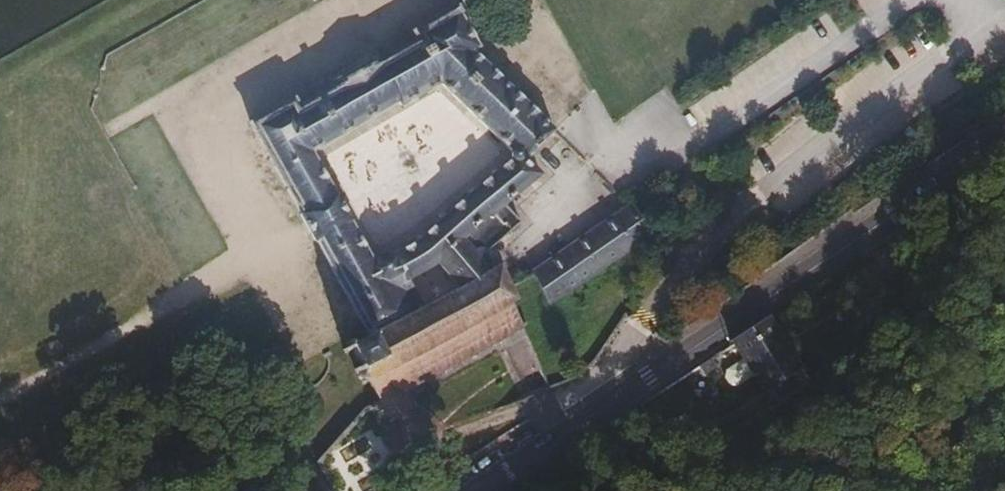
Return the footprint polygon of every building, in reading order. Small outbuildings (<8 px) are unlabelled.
[(341,77),(343,84),(304,105),(299,97),(256,120),(373,332),(426,306),(420,290),(454,274),(446,258),(476,242),(482,254),(521,223),(515,215),(561,176),(549,162),(555,155),(545,143),(560,130),(480,53),(485,49),(463,7),(419,31),(424,41),(386,61),(382,55),(341,77)] [(559,307),(656,239),(632,211),(538,276),(559,307)] [(546,369),(511,303),(517,299),(500,267),(491,272),(482,254),(476,242),(446,258),(454,274),(461,288),(426,306),(373,332),(364,336),(358,329),(349,334),(352,339),(347,342),(353,355),(359,351),(365,363),(359,367),(366,381),(373,376),(383,394),(396,417),(409,411),(422,404),(412,383),(505,337),(527,379),(546,369)] [(813,381),(771,318),(769,315),(733,339),(767,391),(760,395),(771,410),(813,381)] [(707,374),(718,366),(712,358),(701,366),(707,374)]
